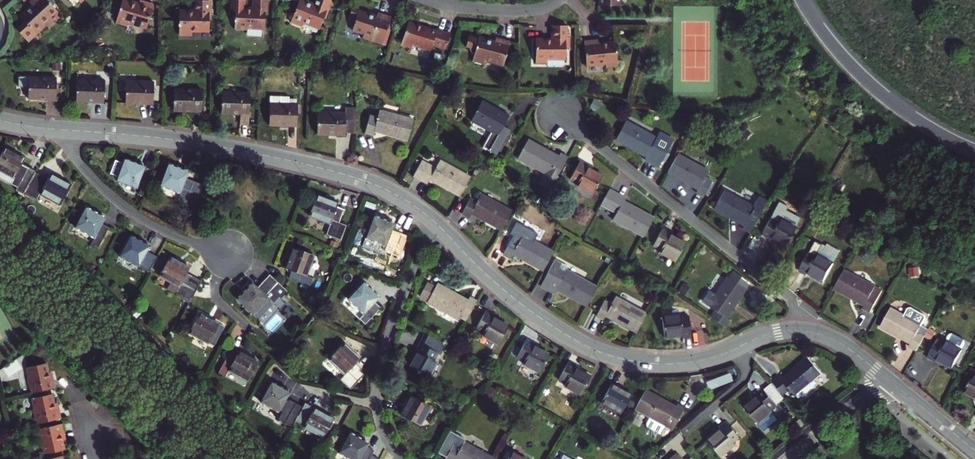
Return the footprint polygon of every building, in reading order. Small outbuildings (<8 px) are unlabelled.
[(52,0),(32,0),(35,3),(22,14),(27,20),(19,27),(31,39),(39,32),(48,24),(45,21),(60,8),(52,0)] [(140,1),(136,0),(123,0),(117,21),(128,24),(129,21),(148,26),(154,1),(150,0),(140,0),(140,1)] [(212,4),(210,4),(210,0),(196,0),(196,9),(180,9),(180,34),(192,34),(192,30),(210,30),(210,19),(212,19),(212,4)] [(265,0),(250,0),(250,6),(233,6),(233,28),(244,29),(244,27),(262,27),(263,10),(265,10),(265,0)] [(312,1),(307,0),(295,0),(289,20),(300,24),(301,20),(318,26),(321,15),(323,16),(328,3),(326,2),(327,0),(312,0),(312,1)] [(380,12),(379,16),(362,10),(362,9),(355,7),(352,18),(358,20),(355,31),(366,34),(365,38),(385,44),(390,28),(393,16),(380,12)] [(438,30),(410,22),(403,44),(415,48),(416,45),(433,50),(434,44),(446,48),(451,33),(439,29),(438,30)] [(567,26),(553,26),(553,40),(537,40),(537,64),(549,64),(549,60),(567,60),(567,49),(571,49),(571,38),(567,38),(567,26)] [(390,28),(385,44),(388,45),(393,28),(390,28)] [(474,57),(473,63),(484,66),(485,62),(505,67),(511,42),(497,39),(496,42),(479,38),(479,40),(469,37),(466,49),(471,50),(471,51),(473,57),(474,57)] [(585,40),(586,66),(605,65),(605,68),(618,68),(616,42),(600,43),(599,39),(585,40)] [(29,86),(29,98),(57,99),(58,77),(20,75),(19,85),(29,86)] [(106,80),(78,79),(77,101),(105,102),(106,80)] [(156,81),(129,81),(128,102),(155,103),(156,81)] [(202,89),(174,89),(174,111),(202,112),(202,89)] [(249,125),(250,93),(222,92),(222,114),(241,115),(240,125),(249,125)] [(289,96),(270,95),(269,125),(296,126),(297,104),(289,103),(289,96)] [(469,122),(489,132),(483,143),(483,144),(483,146),(483,147),(484,148),(485,149),(486,150),(487,151),(488,151),(496,155),(509,130),(502,127),(507,116),(480,102),(469,122)] [(355,119),(355,106),(345,106),(345,113),(317,111),(316,133),(344,135),(344,132),(354,132),(355,119)] [(414,119),(380,110),(378,117),(371,115),(366,131),(373,133),(375,128),(391,132),(391,135),(408,140),(414,119)] [(669,136),(655,129),(652,134),(621,118),(611,136),(626,144),(627,141),(643,149),(639,155),(655,164),(658,157),(660,159),(665,150),(663,149),(669,136)] [(544,149),(528,140),(519,156),(547,170),(542,181),(554,187),(568,157),(560,153),(557,159),(543,151),(544,149)] [(36,172),(23,165),(26,159),(6,149),(0,160),(0,178),(19,188),(18,191),(24,194),(36,172)] [(708,169),(676,152),(666,171),(682,179),(683,176),(699,185),(696,190),(703,193),(711,178),(705,175),(708,169)] [(588,165),(580,160),(571,178),(578,181),(577,184),(595,193),(603,175),(587,166),(588,165)] [(116,182),(137,190),(144,169),(123,161),(122,165),(115,162),(110,177),(117,179),(116,182)] [(466,192),(472,181),(440,165),(438,170),(424,163),(415,181),(428,187),(432,181),(448,189),(446,192),(462,201),(466,192)] [(195,205),(203,185),(187,179),(189,173),(168,165),(160,186),(181,194),(179,199),(195,205)] [(48,178),(39,173),(27,195),(38,201),(42,194),(61,203),(71,183),(50,173),(48,178)] [(610,189),(602,205),(617,213),(614,220),(646,236),(656,217),(640,209),(639,212),(623,204),(626,198),(610,189)] [(756,206),(725,190),(715,208),(730,216),(731,214),(747,222),(744,227),(751,231),(765,205),(758,201),(756,206)] [(339,204),(317,196),(310,217),(331,225),(327,236),(340,240),(346,226),(340,224),(344,211),(337,208),(339,204)] [(488,225),(503,233),(510,220),(513,214),(482,198),(478,205),(472,202),(463,218),(471,222),(475,214),(489,222),(488,225)] [(790,204),(780,199),(762,233),(770,237),(771,235),(787,243),(802,215),(788,207),(790,204)] [(107,215),(87,205),(76,225),(97,235),(94,241),(102,244),(112,225),(104,221),(107,215)] [(395,231),(374,222),(366,243),(387,252),(384,259),(398,264),(407,243),(392,237),(395,231)] [(677,259),(687,241),(671,233),(673,231),(665,227),(655,244),(662,248),(661,250),(677,259)] [(544,272),(554,253),(516,233),(504,256),(512,260),(515,253),(529,261),(528,263),(544,272)] [(118,256),(149,272),(157,256),(146,251),(148,247),(128,236),(118,256)] [(826,280),(835,262),(819,253),(823,245),(817,241),(801,270),(808,274),(810,271),(826,280)] [(314,257),(294,249),(286,271),(291,273),(289,280),(310,288),(313,281),(306,278),(314,257)] [(171,256),(161,277),(181,287),(178,294),(191,301),(202,280),(188,273),(191,267),(171,256)] [(574,301),(590,309),(600,290),(554,267),(542,289),(558,297),(561,291),(576,298),(574,301)] [(870,310),(881,289),(844,269),(833,288),(849,297),(851,294),(866,302),(863,307),(870,310)] [(733,273),(730,278),(747,289),(751,284),(733,273)] [(253,284),(238,300),(254,315),(269,298),(275,303),(287,290),(282,285),(271,275),(258,288),(253,284)] [(730,278),(711,308),(718,313),(715,318),(729,328),(734,321),(727,317),(736,302),(738,304),(747,289),(730,278)] [(427,302),(458,319),(459,316),(466,320),(476,302),(469,298),(468,300),(466,303),(452,295),(453,292),(438,283),(437,285),(429,281),(421,296),(429,300),(427,302)] [(381,298),(365,283),(349,300),(366,315),(362,320),(368,325),(383,309),(377,303),(381,298)] [(468,300),(453,292),(452,295),(466,303),(468,300)] [(640,335),(648,318),(649,316),(618,300),(614,307),(607,304),(599,319),(607,323),(611,316),(625,324),(624,327),(640,335)] [(904,315),(891,308),(880,327),(895,336),(897,333),(911,341),(908,346),(915,350),(927,330),(921,326),(924,320),(924,317),(910,309),(907,310),(904,315)] [(219,321),(199,311),(189,332),(210,342),(219,321)] [(497,344),(506,326),(492,318),(493,316),(486,311),(476,329),(481,332),(480,334),(497,344)] [(681,315),(663,317),(665,338),(683,336),(684,338),(692,337),(689,316),(682,317),(681,315)] [(953,366),(967,342),(966,339),(953,331),(950,332),(945,341),(939,338),(929,355),(936,360),(937,358),(953,366)] [(437,361),(447,344),(446,343),(430,334),(420,352),(422,353),(413,368),(430,379),(439,363),(437,361)] [(526,339),(516,357),(522,360),(520,363),(537,372),(547,353),(532,345),(533,343),(526,339)] [(345,346),(329,361),(345,378),(340,383),(351,394),(366,380),(361,374),(362,372),(357,366),(361,362),(345,346)] [(240,348),(237,354),(230,351),(220,371),(226,375),(229,368),(250,379),(260,359),(240,348)] [(788,368),(791,370),(778,381),(774,377),(768,382),(779,395),(785,390),(790,395),(791,394),(796,399),(813,384),(809,379),(817,372),(802,355),(788,368)] [(574,365),(567,361),(557,379),(563,382),(562,384),(578,393),(588,376),(573,367),(574,365)] [(47,385),(45,377),(43,367),(23,371),(25,380),(23,381),(25,393),(27,393),(28,397),(52,392),(50,384),(47,385)] [(758,389),(772,405),(781,397),(779,395),(768,382),(767,382),(758,389)] [(289,393),(269,383),(259,402),(279,413),(276,419),(291,427),(294,422),(295,420),(302,407),(286,399),(289,393)] [(631,394),(611,383),(600,403),(619,414),(631,394)] [(752,395),(754,397),(740,409),(758,429),(772,417),(766,411),(772,405),(758,389),(752,395)] [(634,408),(671,429),(683,409),(676,405),(673,410),(658,402),(660,399),(644,390),(634,408)] [(434,407),(414,396),(403,415),(423,426),(434,407)] [(34,428),(57,423),(55,415),(52,415),(50,408),(48,398),(29,402),(31,412),(29,413),(31,424),(33,424),(34,428)] [(104,404),(98,398),(94,402),(100,408),(103,406),(104,404)] [(295,420),(294,422),(321,437),(331,418),(312,407),(311,410),(302,406),(302,407),(295,420)] [(716,429),(702,441),(716,457),(730,445),(728,443),(734,438),(721,422),(715,428),(716,429)] [(40,458),(41,458),(60,455),(58,444),(57,437),(60,436),(58,428),(35,433),(36,437),(34,437),(37,449),(38,449),(40,458)] [(337,451),(352,458),(376,458),(377,457),(369,452),(372,447),(365,444),(366,441),(347,430),(337,451)] [(493,458),(463,441),(465,438),(450,430),(438,452),(446,456),(444,458),(445,458),(454,458),(455,457),(458,458),(493,458)]
